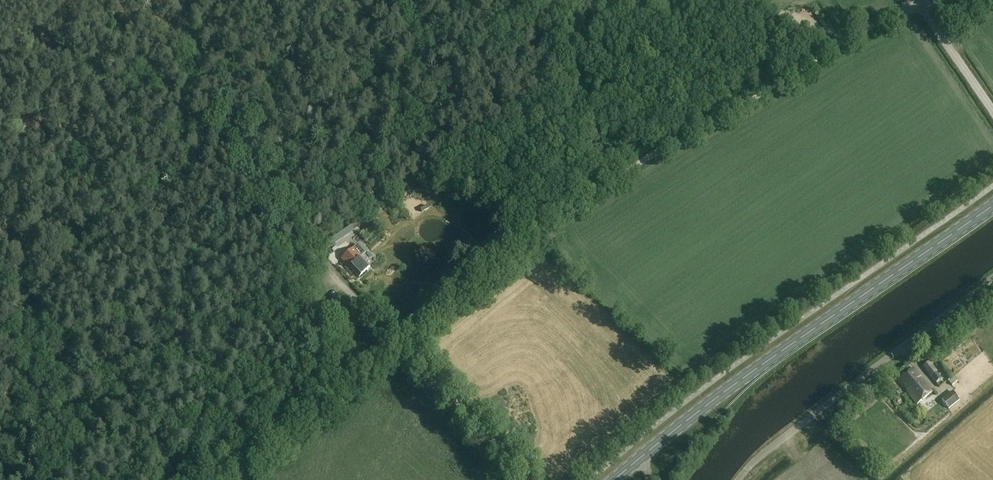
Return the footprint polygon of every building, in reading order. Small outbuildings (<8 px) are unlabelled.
[(348,223),(320,242),(326,250),(354,232),(348,223)] [(359,278),(370,268),(353,249),(342,259),(359,278)] [(922,367),(929,377),(936,372),(929,362),(922,367)] [(932,392),(913,369),(898,382),(904,389),(906,387),(908,390),(906,392),(917,405),(932,392)] [(952,392),(941,401),(948,410),(959,401),(952,392)]
